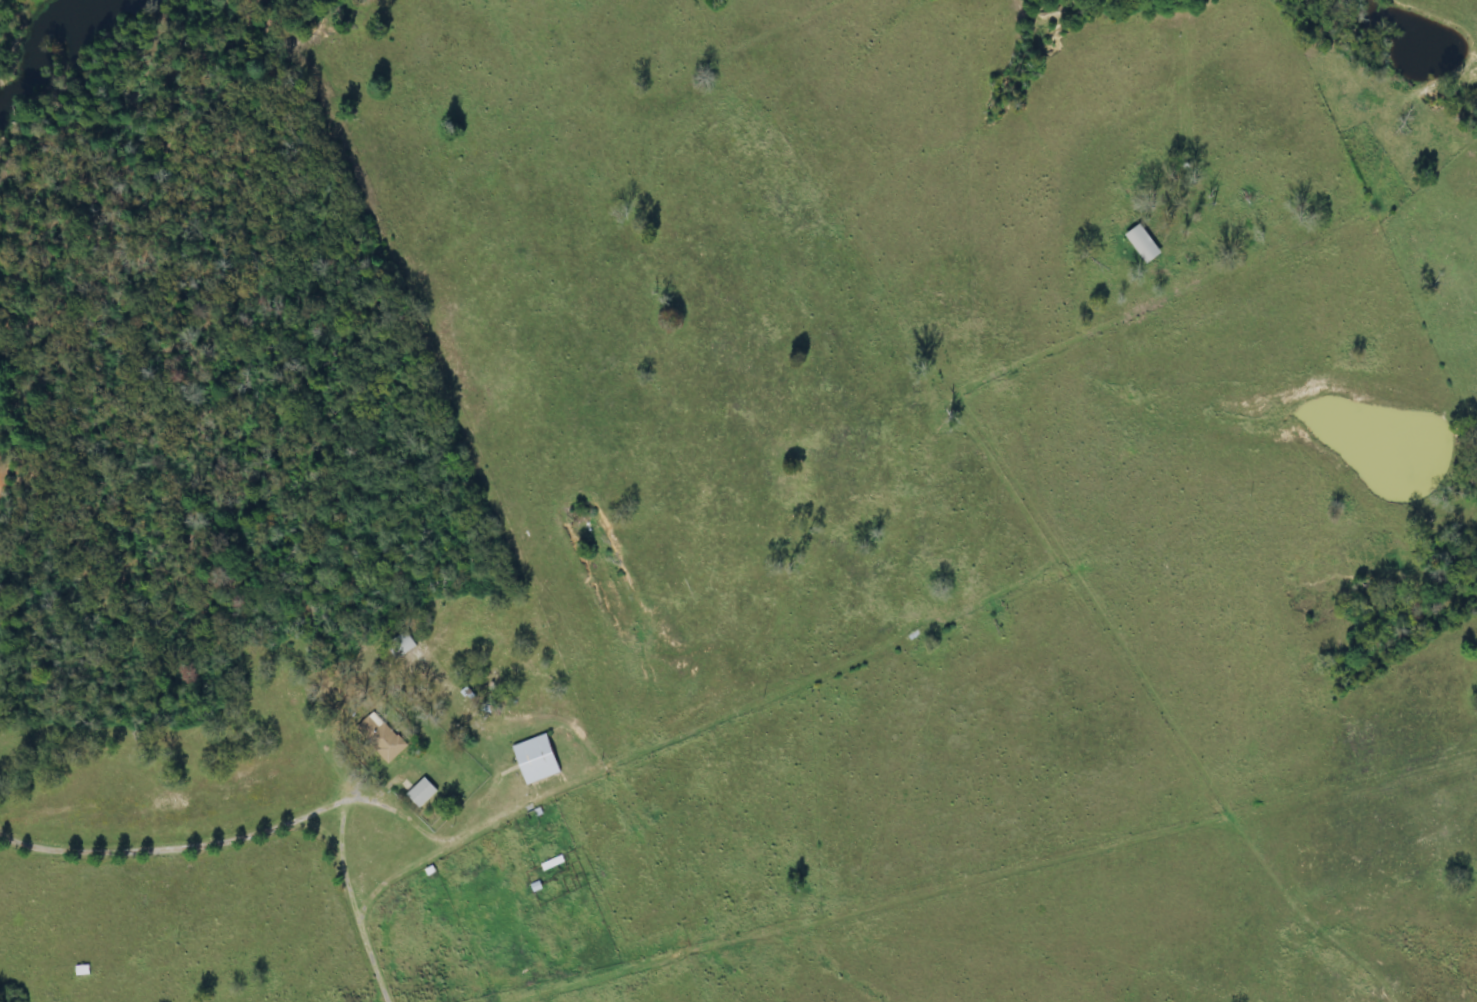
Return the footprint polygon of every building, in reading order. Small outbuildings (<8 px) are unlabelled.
[(416,647),(406,631),(386,645),(396,660),(416,647)] [(357,728),(390,764),(408,748),(375,712),(357,728)] [(513,746),(525,785),(560,775),(548,735),(513,746)] [(438,792),(424,778),(406,795),(419,809),(438,792)]
